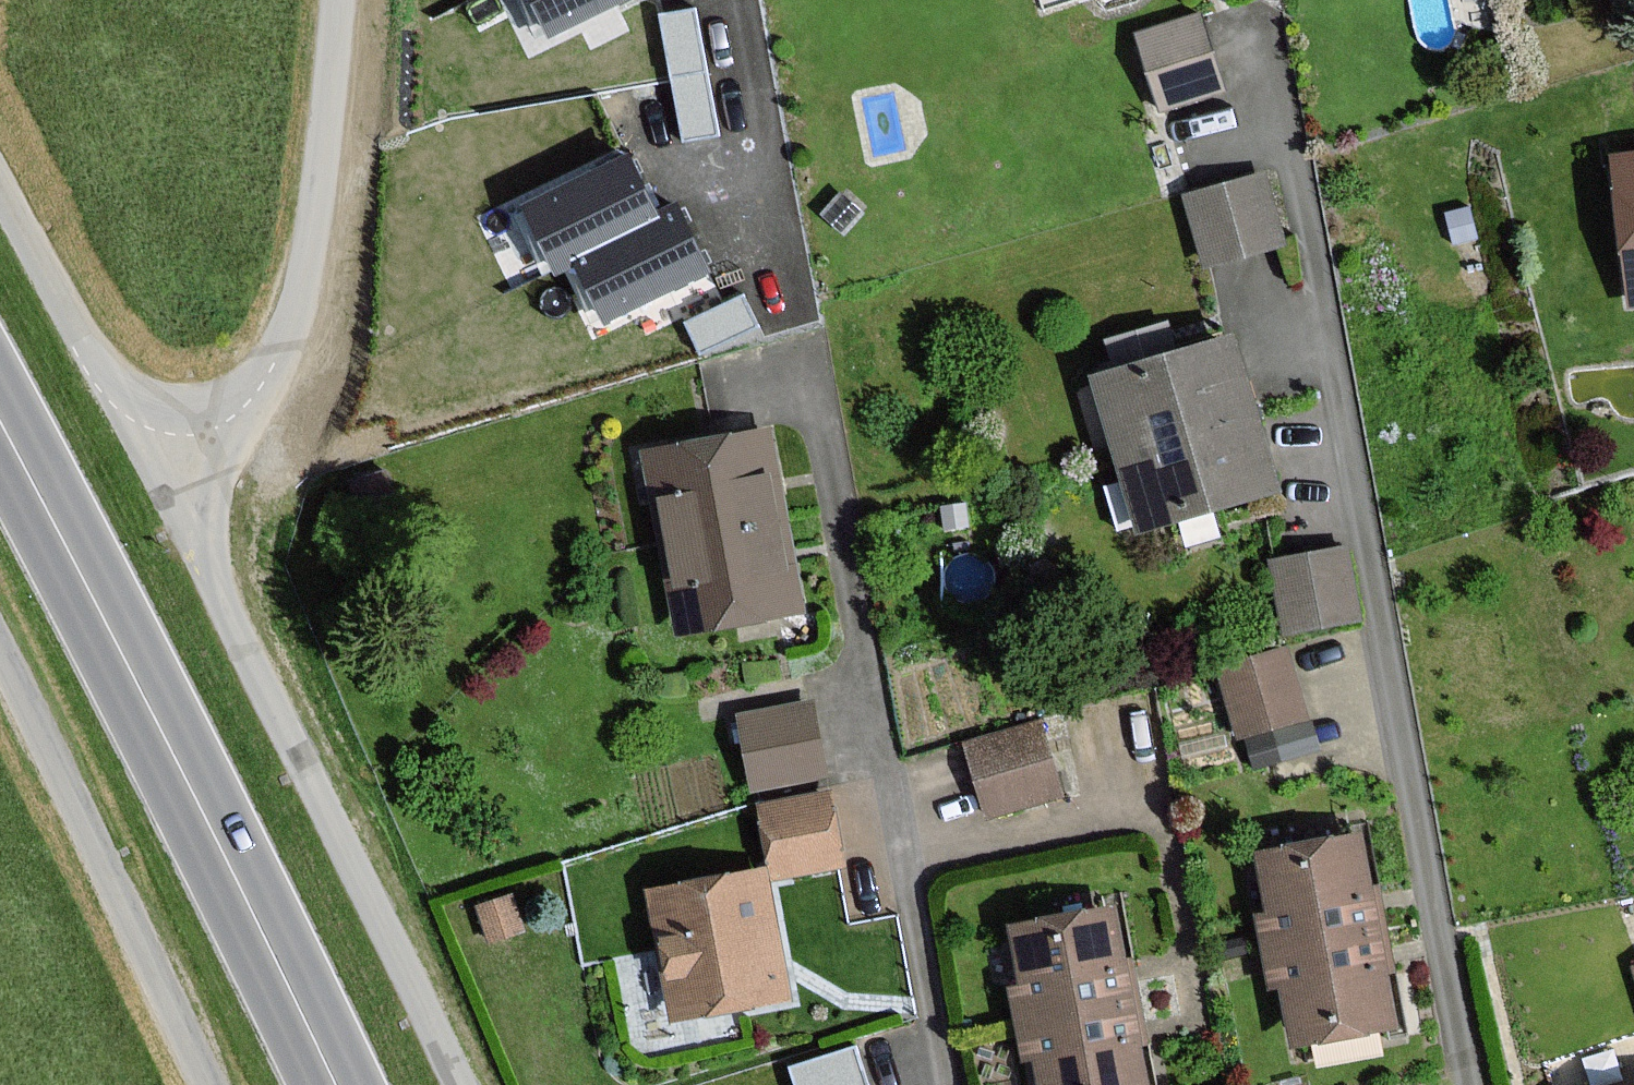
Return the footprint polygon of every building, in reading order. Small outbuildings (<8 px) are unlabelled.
[(550,32),(617,0),(534,0),(550,32)] [(716,134),(692,10),(660,16),(684,140),(716,134)] [(1218,90),(1198,16),(1130,35),(1149,108),(1218,90)] [(1606,156),(1621,309),(1633,307),(1633,154),(1606,156)] [(687,243),(671,211),(653,220),(639,191),(625,162),(525,210),(553,268),(572,258),(602,321),(702,273),(687,243)] [(1292,251),(1271,178),(1190,201),(1211,274),(1292,251)] [(1227,340),(1090,379),(1112,456),(1249,417),(1227,340)] [(1271,494),(1249,417),(1112,456),(1135,533),(1271,494)] [(764,431),(641,455),(659,545),(782,521),(764,431)] [(677,635),(800,611),(782,521),(659,545),(677,635)] [(1358,625),(1345,552),(1269,566),(1283,639),(1358,625)] [(1285,650),(1213,671),(1233,740),(1305,720),(1285,650)] [(811,702),(737,713),(750,792),(824,781),(811,702)] [(1043,727),(965,748),(984,820),(1062,799),(1043,727)] [(830,796),(758,807),(760,817),(769,872),(652,891),(673,1019),(793,1000),(773,881),(842,870),(830,796)] [(1368,835),(1254,853),(1270,950),(1384,931),(1368,835)] [(1018,991),(1006,993),(1013,1027),(1126,1006),(1108,911),(1007,930),(1018,991)] [(1287,1048),(1401,1030),(1384,931),(1270,950),(1287,1048)] [(1126,1006),(1013,1027),(1019,1060),(1030,1058),(1035,1084),(1141,1084),(1126,1006)] [(854,1049),(789,1068),(794,1084),(865,1084),(854,1049)]
